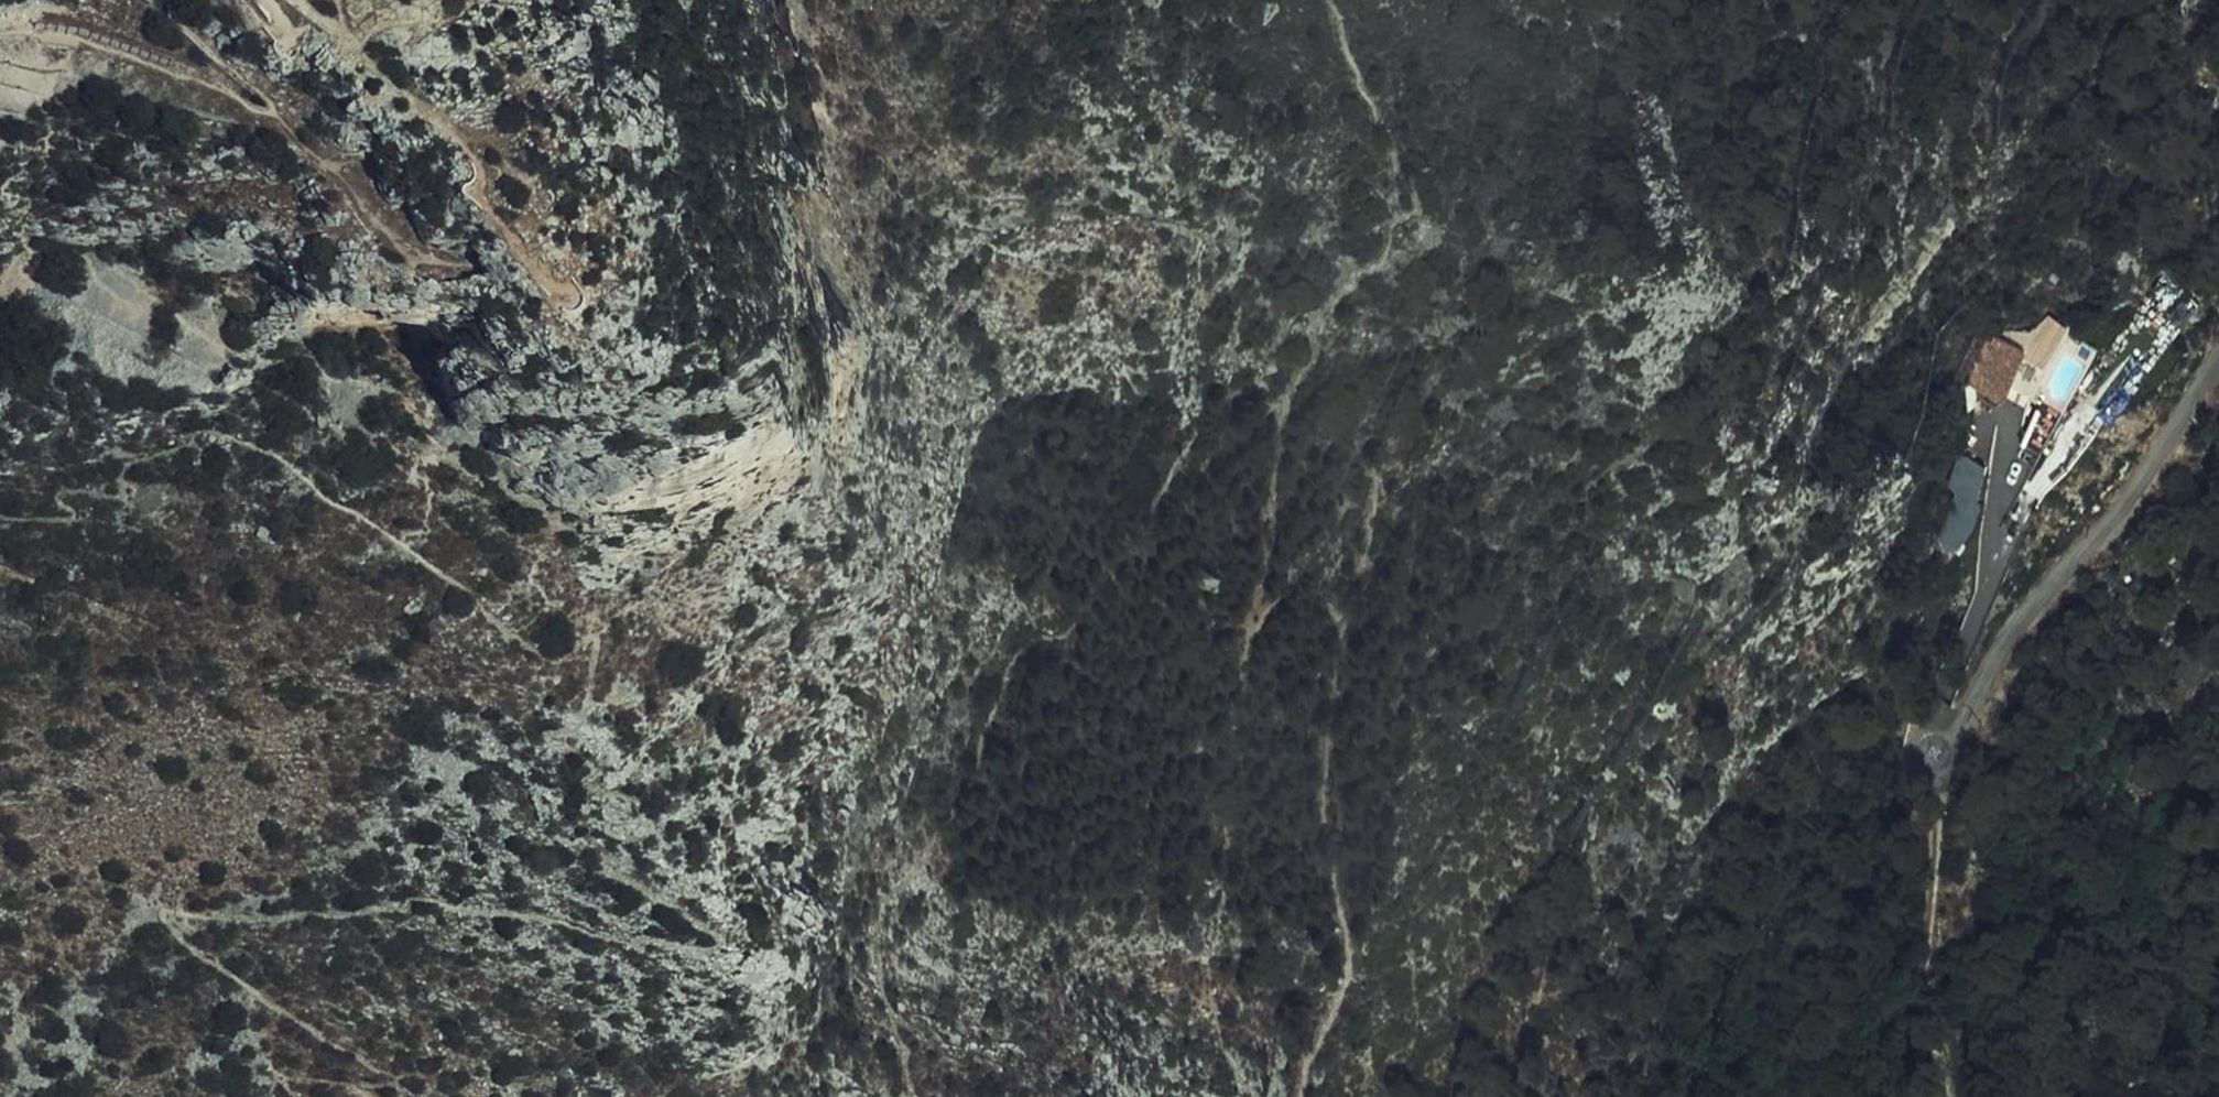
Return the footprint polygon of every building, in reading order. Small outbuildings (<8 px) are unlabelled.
[(1958,449),(1967,398),(1943,393),(1934,445),(1958,449)] [(1961,535),(1955,534),(1959,508),(1946,505),(1938,547),(1958,551),(1961,535)]
